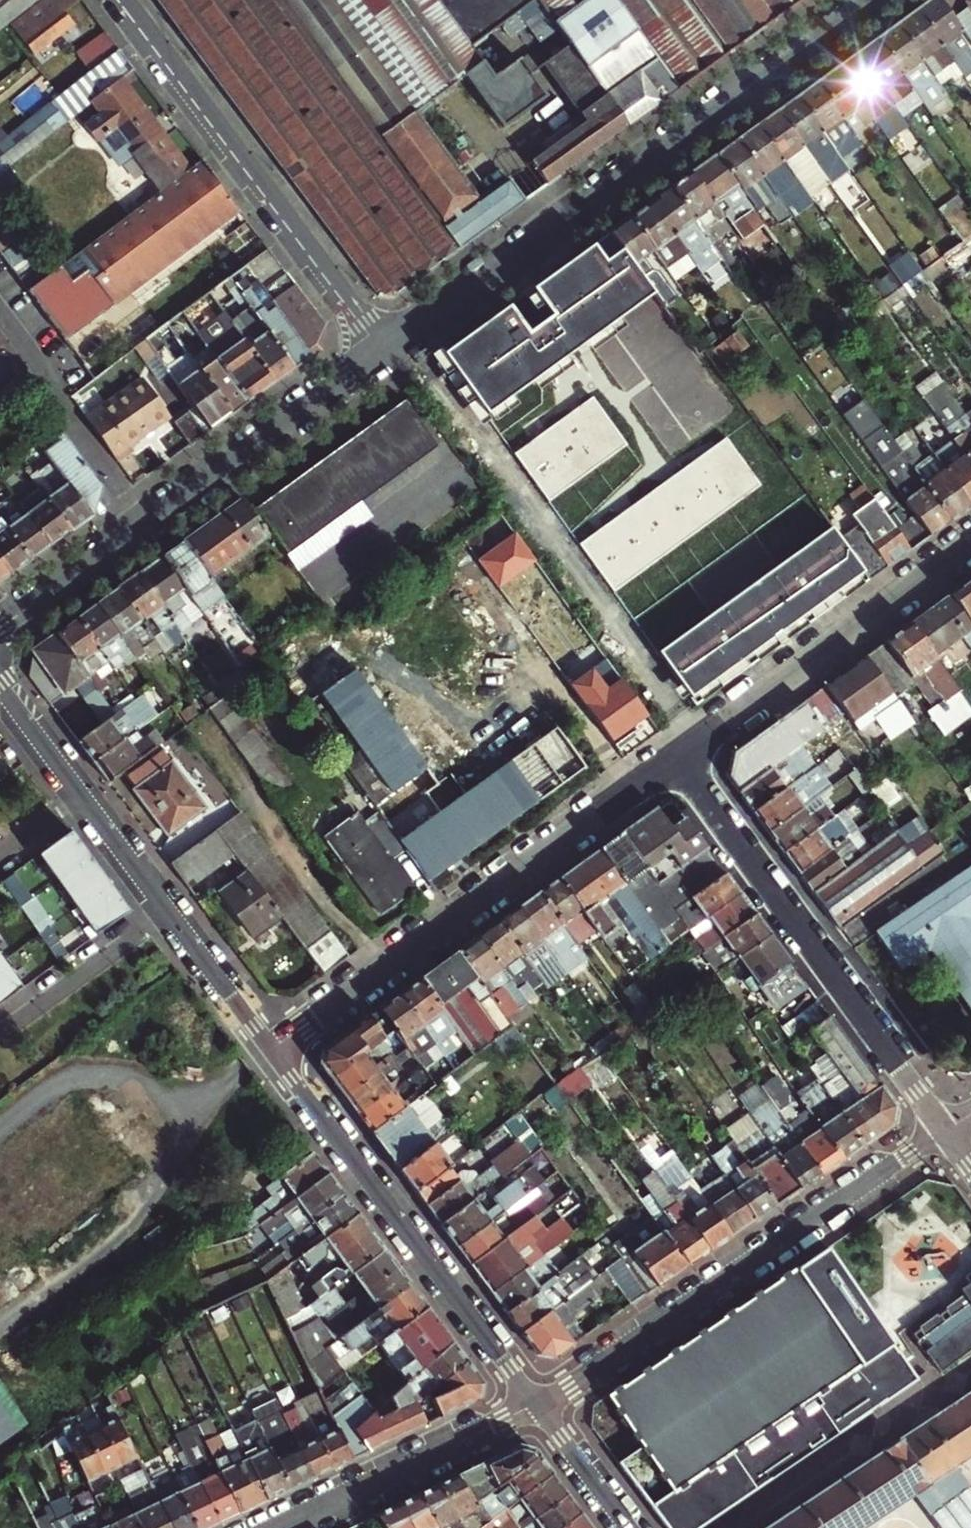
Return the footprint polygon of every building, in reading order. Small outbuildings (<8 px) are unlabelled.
[(38,0),(0,0),(0,30),(38,0)] [(13,24),(35,54),(74,23),(57,0),(43,0),(13,24)] [(534,0),(157,0),(378,296),(393,298),(525,202),(507,177),(478,198),(415,111),(464,75),(502,126),(544,96),(517,58),(493,76),(471,46),(534,0)] [(569,44),(630,126),(802,0),(537,0),(569,44)] [(959,29),(939,0),(930,0),(916,10),(941,44),(950,39),(970,68),(970,45),(959,29)] [(963,5),(959,0),(939,0),(959,29),(970,20),(970,0),(969,0),(963,5)] [(941,44),(916,10),(896,24),(933,76),(941,86),(954,76),(957,80),(963,75),(941,44)] [(913,90),(933,76),(896,24),(876,39),(913,90)] [(105,30),(81,48),(96,68),(119,50),(105,30)] [(876,39),(856,53),(893,104),(913,90),(876,39)] [(941,44),(963,75),(970,70),(970,68),(950,39),(941,44)] [(584,121),(530,161),(548,185),(630,126),(569,44),(542,63),(584,121)] [(51,103),(57,111),(77,96),(79,99),(92,90),(97,96),(92,100),(145,172),(176,150),(123,78),(134,70),(119,50),(96,68),(51,103)] [(856,53),(836,68),(861,102),(873,119),(881,112),(893,104),(856,53)] [(861,102),(836,68),(816,82),(853,133),(873,119),(861,102)] [(853,133),(816,82),(797,96),(834,148),(839,155),(848,149),(849,151),(860,143),(853,133)] [(834,148),(797,96),(777,111),(814,162),(834,148)] [(7,166),(65,122),(57,111),(51,103),(0,142),(0,172),(7,166)] [(777,111),(757,125),(782,159),(791,153),(818,192),(829,183),(814,162),(777,111)] [(757,125),(737,140),(762,174),(770,168),(782,185),(792,199),(804,190),(782,159),(757,125)] [(737,140),(717,155),(741,189),(750,183),(762,200),(780,225),(793,217),(774,191),(762,174),(737,140)] [(691,173),(716,208),(723,202),(730,212),(727,215),(746,242),(758,233),(772,252),(780,246),(747,200),(749,199),(741,189),(717,155),(691,173)] [(202,160),(54,271),(50,274),(28,291),(64,339),(239,210),(202,160)] [(530,161),(507,177),(525,202),(548,185),(530,161)] [(7,166),(0,172),(0,205),(23,187),(7,166)] [(770,168),(762,174),(774,191),(782,185),(770,168)] [(725,220),(716,208),(691,173),(671,188),(706,236),(735,275),(741,271),(720,242),(732,233),(724,221),(725,220)] [(750,183),(741,189),(749,199),(754,206),(762,200),(750,183)] [(706,236),(671,188),(651,202),(695,265),(701,274),(711,267),(705,258),(699,262),(691,250),(698,246),(696,244),(706,236)] [(651,202),(630,217),(654,250),(665,242),(678,260),(683,256),(691,267),(695,265),(651,202)] [(7,217),(0,222),(0,239),(15,228),(7,217)] [(654,250),(630,217),(610,232),(653,292),(664,307),(677,298),(657,272),(650,269),(642,258),(654,250)] [(0,239),(0,254),(2,256),(24,239),(15,228),(0,239)] [(485,415),(653,292),(610,232),(541,282),(562,310),(551,318),(527,335),(507,307),(442,354),(485,415)] [(901,246),(894,236),(884,243),(892,253),(901,246)] [(969,255),(970,254),(970,237),(963,243),(962,244),(969,255)] [(2,256),(11,269),(33,252),(24,239),(2,256)] [(941,259),(949,269),(969,255),(962,244),(943,257),(941,259)] [(268,248),(245,265),(253,277),(276,260),(268,248)] [(33,252),(11,269),(19,279),(42,263),(33,252)] [(941,259),(922,272),(930,282),(949,269),(941,259)] [(253,277),(262,290),(286,272),(276,260),(253,277)] [(42,263),(19,279),(28,291),(50,274),(47,269),(42,263)] [(245,265),(230,277),(252,308),(294,369),(310,357),(280,314),(271,302),(262,290),(253,277),(245,265)] [(262,290),(271,302),(295,284),(286,272),(262,290)] [(925,282),(920,274),(903,286),(902,287),(907,294),(908,295),(925,282)] [(774,284),(778,289),(782,287),(784,286),(780,280),(774,284)] [(870,281),(849,296),(863,315),(881,301),(884,300),(870,281)] [(295,284),(271,302),(280,314),(304,296),(295,284)] [(902,287),(884,300),(881,301),(886,308),(887,309),(907,294),(902,287)] [(274,383),(232,322),(210,291),(183,312),(198,333),(216,358),(247,403),(274,383)] [(304,296),(280,314),(310,357),(320,351),(324,324),(304,296)] [(294,369),(252,308),(232,322),(274,383),(294,369)] [(183,312),(169,322),(184,343),(198,333),(183,312)] [(231,415),(201,368),(184,343),(169,322),(146,340),(209,431),(231,415)] [(655,347),(703,419),(729,402),(680,330),(655,347)] [(735,335),(715,350),(724,362),(743,348),(735,335)] [(724,362),(715,350),(711,353),(720,365),(724,362)] [(12,369),(0,353),(0,378),(12,369)] [(216,358),(201,368),(231,415),(247,403),(216,358)] [(9,401),(27,388),(12,369),(0,378),(0,388),(9,401)] [(139,374),(85,415),(117,458),(131,447),(128,443),(167,414),(139,374)] [(513,453),(548,501),(626,444),(591,397),(513,453)] [(288,554),(362,501),(438,447),(404,401),(255,508),(288,554)] [(961,412),(954,417),(959,426),(968,431),(970,429),(970,425),(964,415),(961,412)] [(203,435),(187,413),(173,423),(189,445),(203,435)] [(949,522),(897,448),(890,439),(878,421),(858,436),(877,462),(885,457),(912,495),(905,500),(911,508),(915,514),(930,535),(949,522)] [(101,486),(57,428),(38,442),(47,453),(51,459),(91,514),(92,515),(101,486)] [(897,448),(906,442),(899,432),(890,439),(897,448)] [(970,466),(970,441),(965,433),(953,441),(956,446),(970,466)] [(726,437),(579,544),(613,591),(760,485),(726,437)] [(952,440),(933,455),(970,507),(970,506),(970,466),(956,446),(953,441),(952,440)] [(38,442),(26,451),(35,463),(47,453),(38,442)] [(933,455),(928,448),(916,456),(906,442),(897,448),(949,522),(970,507),(933,455)] [(39,487),(71,531),(92,515),(91,514),(51,459),(30,475),(39,487)] [(0,470),(0,471),(5,477),(18,468),(13,461),(0,470)] [(18,501),(21,505),(50,545),(71,531),(39,487),(18,501)] [(864,544),(882,570),(905,554),(889,532),(862,494),(858,489),(845,498),(855,512),(847,518),(855,528),(853,529),(856,534),(864,544)] [(208,577),(268,534),(243,499),(183,542),(208,577)] [(21,505),(9,513),(1,501),(0,501),(0,518),(30,560),(50,545),(21,505)] [(288,554),(300,571),(373,517),(362,501),(288,554)] [(915,514),(911,508),(905,512),(909,518),(915,514)] [(915,514),(909,518),(889,532),(905,554),(930,535),(915,514)] [(10,575),(30,560),(0,518),(0,561),(10,575)] [(831,527),(777,566),(782,573),(836,534),(831,527)] [(840,540),(870,579),(882,570),(864,544),(856,534),(853,529),(840,540)] [(663,660),(696,705),(870,579),(840,540),(836,534),(782,573),(777,566),(711,613),(717,621),(663,660)] [(263,652),(208,577),(183,542),(163,557),(184,586),(242,667),(263,652)] [(139,574),(179,630),(190,622),(179,605),(183,602),(176,592),(184,586),(163,557),(139,574)] [(10,575),(0,561),(0,582),(10,575)] [(139,574),(119,588),(156,639),(172,628),(177,634),(179,638),(182,636),(179,630),(139,574)] [(970,622),(970,580),(951,595),(970,622)] [(156,639),(119,588),(99,603),(122,635),(130,629),(148,655),(150,659),(163,649),(160,646),(156,639)] [(933,655),(961,634),(970,648),(970,622),(951,595),(910,624),(933,655)] [(99,603),(78,618),(108,660),(122,650),(127,657),(131,661),(137,657),(122,635),(99,603)] [(658,652),(663,660),(717,621),(711,613),(658,652)] [(108,660),(78,618),(57,633),(88,675),(97,668),(108,660)] [(910,624),(865,656),(891,691),(913,676),(931,700),(954,683),(933,655),(910,624)] [(156,639),(160,646),(177,634),(172,628),(156,639)] [(122,635),(137,657),(140,661),(148,655),(130,629),(122,635)] [(33,651),(54,678),(65,695),(89,677),(88,675),(57,633),(33,651)] [(108,660),(113,667),(127,657),(122,650),(108,660)] [(29,675),(39,689),(54,678),(33,651),(29,675)] [(865,656),(824,686),(844,713),(850,722),(891,692),(891,691),(865,656)] [(205,668),(199,660),(196,662),(202,670),(205,668)] [(405,809),(393,817),(387,822),(407,850),(429,880),(586,766),(557,727),(441,811),(428,792),(438,784),(353,664),(342,671),(345,676),(321,693),(405,809)] [(242,667),(217,685),(225,696),(230,693),(250,678),(242,667)] [(88,675),(89,677),(95,685),(101,681),(105,678),(97,668),(88,675)] [(592,668),(571,684),(615,744),(635,730),(632,726),(649,714),(622,677),(607,688),(592,668)] [(51,704),(65,695),(54,678),(39,689),(51,704)] [(293,678),(286,683),(302,706),(309,701),(293,678)] [(105,685),(101,681),(95,685),(98,690),(105,685)] [(207,710),(210,708),(225,696),(217,685),(198,699),(207,710)] [(844,713),(824,686),(808,698),(828,725),(844,713)] [(131,692),(111,707),(115,713),(135,698),(131,692)] [(891,692),(850,722),(857,731),(898,701),(891,692)] [(225,696),(210,708),(219,721),(240,706),(230,693),(225,696)] [(115,713),(78,741),(93,762),(123,740),(134,731),(138,729),(129,717),(135,713),(147,704),(140,694),(135,698),(115,713)] [(803,701),(823,728),(828,725),(808,698),(803,701)] [(313,699),(309,701),(302,706),(335,751),(341,759),(351,752),(313,699)] [(729,777),(739,791),(786,756),(803,744),(809,739),(823,728),(803,701),(733,753),(729,777)] [(227,732),(248,718),(240,706),(219,721),(227,732)] [(143,725),(135,713),(129,717),(138,729),(143,725)] [(257,729),(248,718),(227,732),(236,744),(257,729)] [(264,740),(257,729),(236,744),(243,755),(264,740)] [(123,740),(93,762),(108,781),(162,741),(154,730),(141,740),(129,748),(123,740)] [(134,731),(123,740),(129,748),(141,740),(134,731)] [(273,752),(264,740),(243,755),(252,767),(273,752)] [(754,811),(803,775),(791,759),(797,754),(806,748),(803,744),(786,756),(739,791),(754,811)] [(133,790),(167,835),(204,806),(204,805),(210,800),(198,785),(192,789),(162,751),(145,764),(149,769),(153,774),(134,788),(133,790)] [(260,778),(281,764),(273,752),(252,767),(260,778)] [(809,771),(797,754),(791,759),(803,775),(809,771)] [(289,775),(281,764),(260,778),(269,790),(289,775)] [(819,776),(813,768),(809,771),(803,775),(812,788),(817,784),(814,780),(819,776)] [(153,774),(149,769),(131,783),(134,788),(153,774)] [(294,781),(289,775),(269,790),(278,802),(298,787),(294,781)] [(803,775),(754,811),(769,832),(800,809),(794,801),(812,788),(803,775)] [(870,790),(874,788),(870,782),(866,785),(870,790)] [(365,793),(379,811),(387,822),(393,817),(372,788),(365,793)] [(818,796),(812,788),(794,801),(800,809),(818,796)] [(870,790),(864,795),(878,814),(884,810),(870,790)] [(800,809),(769,832),(784,852),(815,830),(833,817),(818,796),(800,809)] [(657,809),(622,834),(648,871),(672,855),(698,836),(685,819),(671,829),(657,809)] [(217,829),(226,841),(249,824),(240,811),(217,829)] [(391,862),(407,850),(387,822),(379,811),(363,823),(356,814),(325,836),(381,913),(412,891),(391,862)] [(929,831),(929,829),(918,815),(896,831),(907,847),(929,831)] [(833,817),(815,830),(822,839),(840,826),(833,817)] [(249,824),(226,841),(235,853),(258,836),(249,824)] [(799,873),(847,837),(850,835),(845,828),(842,829),(840,826),(822,839),(815,830),(784,852),(799,873)] [(226,841),(217,829),(170,863),(188,887),(214,868),(235,853),(226,841)] [(907,847),(896,831),(861,857),(813,892),(840,929),(944,852),(929,831),(907,847)] [(71,832),(39,855),(97,936),(129,912),(110,885),(71,832)] [(648,871),(622,834),(602,848),(667,946),(689,931),(686,927),(648,871)] [(258,836),(235,853),(244,865),(267,848),(258,836)] [(707,849),(698,836),(672,855),(681,868),(707,849)] [(813,892),(861,857),(847,837),(799,873),(813,892)] [(267,848),(244,865),(244,866),(247,870),(252,877),(275,859),(267,848)] [(602,848),(561,877),(596,925),(600,931),(611,946),(630,933),(642,950),(649,959),(667,946),(602,848)] [(690,880),(716,862),(707,849),(681,868),(690,880)] [(244,865),(235,853),(214,868),(223,881),(244,866),(244,865)] [(252,877),(261,888),(284,871),(275,859),(252,877)] [(699,893),(725,874),(716,862),(690,880),(699,893)] [(874,930),(899,970),(930,951),(970,1014),(970,866),(874,930)] [(278,912),(270,900),(261,888),(252,877),(247,870),(219,891),(258,942),(270,934),(266,928),(281,916),(278,912)] [(284,871),(261,888),(270,900),(293,883),(284,871)] [(740,894),(725,874),(699,893),(691,899),(696,907),(684,915),(690,924),(686,927),(689,931),(740,894)] [(596,925),(561,877),(541,892),(575,939),(596,925)] [(293,883),(270,900),(278,912),(302,895),(293,883)] [(541,892),(520,907),(559,960),(566,955),(570,962),(584,952),(579,945),(575,939),(541,892)] [(702,951),(755,914),(740,894),(689,931),(697,944),(689,950),(694,957),(702,951)] [(38,895),(26,902),(58,955),(70,948),(38,895)] [(281,916),(288,924),(311,907),(302,895),(278,912),(281,916)] [(288,924),(296,936),(320,919),(311,907),(288,924)] [(559,960),(520,907),(500,922),(539,975),(553,964),(558,971),(564,967),(559,960)] [(772,939),(755,914),(702,951),(710,963),(712,962),(721,972),(741,959),(772,939)] [(296,936),(306,949),(318,940),(329,932),(320,919),(296,936)] [(539,975),(500,922),(480,936),(512,980),(519,990),(539,975)] [(596,925),(575,939),(579,945),(600,931),(596,925)] [(336,965),(348,957),(329,932),(318,940),(336,965)] [(512,980),(480,936),(459,951),(507,1016),(521,1006),(505,984),(512,980)] [(772,939),(741,959),(754,976),(765,992),(774,1005),(804,982),(772,939)] [(336,965),(318,940),(306,949),(324,974),(336,965)] [(642,950),(623,963),(630,972),(649,959),(642,950)] [(507,1016),(459,951),(421,978),(444,1011),(458,1029),(476,1054),(514,1025),(507,1016)] [(22,990),(0,960),(0,1005),(22,990)] [(553,964),(539,975),(544,982),(551,976),(555,982),(568,973),(564,967),(558,971),(553,964)] [(765,992),(754,976),(746,982),(757,998),(765,992)] [(444,1011),(421,978),(401,993),(425,1026),(437,1043),(455,1069),(463,1063),(445,1037),(448,1035),(435,1017),(444,1011)] [(507,1016),(514,1025),(534,1010),(519,990),(512,980),(505,984),(521,1006),(507,1016)] [(663,997),(654,985),(645,992),(653,1002),(654,1004),(663,997)] [(380,1008),(396,1029),(402,1038),(409,1047),(415,1056),(419,1061),(422,1066),(429,1075),(432,1079),(435,1083),(442,1078),(423,1052),(430,1047),(418,1031),(425,1026),(401,993),(380,1008)] [(654,1004),(660,1012),(674,1003),(667,995),(663,997),(654,1004)] [(632,1017),(639,1026),(652,1018),(660,1012),(654,1004),(653,1002),(632,1017)] [(322,1049),(320,1063),(331,1078),(372,1047),(366,1040),(384,1027),(390,1034),(396,1029),(380,1008),(322,1049)] [(435,1017),(448,1035),(458,1029),(444,1011),(435,1017)] [(611,1032),(618,1041),(630,1033),(639,1026),(632,1017),(611,1032)] [(818,1078),(863,1145),(893,1125),(895,1106),(830,1017),(812,1031),(830,1057),(813,1070),(818,1078)] [(652,1018),(639,1026),(645,1035),(658,1027),(652,1018)] [(430,1047),(437,1043),(425,1026),(418,1031),(430,1047)] [(372,1047),(331,1078),(344,1095),(395,1058),(389,1048),(402,1038),(396,1029),(390,1034),(372,1047)] [(611,1032),(591,1046),(591,1047),(598,1056),(603,1052),(618,1041),(611,1032)] [(395,1058),(344,1095),(357,1113),(408,1076),(401,1067),(415,1056),(409,1047),(395,1058)] [(571,1061),(578,1070),(598,1056),(591,1047),(571,1061)] [(408,1076),(357,1113),(371,1131),(406,1105),(421,1094),(415,1086),(429,1075),(422,1066),(418,1069),(408,1076)] [(842,1160),(808,1108),(797,1115),(788,1102),(792,1099),(775,1073),(760,1083),(776,1107),(821,1174),(842,1160)] [(842,1160),(863,1145),(818,1078),(807,1086),(812,1094),(803,1100),(808,1108),(842,1160)] [(435,1083),(432,1079),(427,1083),(430,1087),(435,1083)] [(629,1093),(618,1079),(596,1095),(607,1110),(629,1093)] [(558,1085),(546,1094),(558,1110),(570,1102),(558,1085)] [(400,1170),(434,1144),(406,1105),(371,1131),(400,1170)] [(821,1174),(776,1107),(772,1109),(777,1116),(771,1120),(775,1126),(781,1136),(771,1143),(801,1188),(821,1174)] [(757,1121),(732,1139),(776,1205),(801,1188),(771,1143),(765,1133),(757,1121)] [(781,1136),(775,1126),(765,1133),(771,1143),(781,1136)] [(459,1180),(426,1205),(440,1223),(486,1189),(493,1184),(530,1156),(517,1139),(490,1160),(492,1163),(463,1186),(459,1180)] [(776,1205),(732,1139),(710,1154),(724,1173),(755,1219),(776,1205)] [(629,1140),(609,1155),(632,1187),(647,1176),(653,1172),(629,1140)] [(449,1167),(450,1166),(434,1144),(400,1170),(426,1205),(459,1180),(449,1167)] [(311,1152),(265,1188),(273,1199),(235,1228),(242,1238),(328,1174),(311,1152)] [(493,1198),(486,1189),(440,1223),(457,1246),(505,1210),(534,1188),(544,1180),(535,1167),(499,1193),(493,1198)] [(655,1176),(656,1177),(662,1186),(670,1180),(663,1170),(655,1176)] [(653,1172),(647,1176),(650,1181),(656,1177),(655,1176),(653,1172)] [(755,1219),(724,1173),(699,1191),(731,1236),(755,1219)] [(343,1194),(328,1174),(242,1238),(250,1249),(267,1236),(274,1245),(294,1231),(343,1194)] [(650,1181),(635,1191),(658,1222),(678,1207),(662,1186),(656,1177),(650,1181)] [(662,1186),(678,1207),(710,1250),(731,1236),(699,1191),(691,1181),(678,1190),(670,1180),(662,1186)] [(499,1193),(493,1184),(486,1189),(493,1198),(499,1193)] [(534,1188),(505,1210),(509,1216),(539,1195),(534,1188)] [(505,1237),(470,1263),(491,1292),(546,1251),(591,1217),(571,1189),(547,1206),(537,1214),(548,1228),(533,1239),(530,1245),(526,1240),(514,1249),(505,1237)] [(689,1265),(658,1222),(635,1191),(593,1220),(598,1226),(606,1238),(610,1243),(620,1258),(646,1294),(689,1265)] [(343,1194),(294,1231),(300,1239),(260,1269),(269,1280),(285,1268),(292,1263),(301,1256),(358,1214),(343,1194)] [(505,1210),(457,1246),(470,1263),(505,1237),(537,1214),(547,1206),(539,1195),(509,1216),(505,1210)] [(678,1207),(658,1222),(689,1265),(710,1250),(678,1207)] [(370,1231),(358,1214),(301,1256),(307,1264),(308,1266),(323,1256),(324,1245),(328,1243),(337,1255),(370,1231)] [(546,1251),(552,1260),(598,1226),(593,1220),(591,1217),(546,1251)] [(384,1249),(370,1231),(337,1255),(346,1267),(343,1270),(333,1268),(317,1280),(326,1291),(360,1266),(384,1249)] [(606,1238),(581,1256),(585,1261),(610,1243),(606,1238)] [(609,1395),(644,1447),(620,1464),(668,1527),(695,1527),(917,1376),(830,1245),(609,1395)] [(373,1283),(379,1290),(402,1273),(384,1249),(360,1266),(373,1283)] [(546,1251),(491,1292),(506,1312),(556,1275),(547,1264),(552,1260),(546,1251)] [(307,1264),(301,1256),(292,1263),(298,1271),(307,1264)] [(556,1275),(506,1312),(521,1332),(586,1284),(587,1283),(582,1277),(591,1270),(585,1261),(581,1256),(556,1275)] [(606,1269),(631,1304),(646,1294),(620,1258),(606,1269)] [(268,1281),(293,1335),(318,1316),(309,1304),(305,1307),(285,1268),(269,1280),(268,1281)] [(379,1344),(428,1308),(402,1273),(379,1290),(387,1302),(360,1322),(349,1330),(334,1341),(326,1347),(337,1362),(372,1336),(379,1344)] [(915,1336),(942,1372),(970,1351),(970,1275),(966,1279),(970,1284),(962,1291),(967,1297),(915,1336)] [(373,1283),(346,1303),(360,1322),(387,1302),(379,1290),(373,1283)] [(586,1284),(521,1332),(538,1354),(553,1357),(576,1341),(565,1326),(566,1318),(595,1297),(586,1284)] [(428,1308),(379,1344),(407,1383),(453,1341),(428,1308)] [(349,1330),(338,1316),(328,1333),(334,1341),(349,1330)] [(466,1360),(453,1341),(407,1383),(406,1384),(412,1395),(424,1385),(431,1393),(466,1360)] [(431,1393),(442,1417),(480,1399),(484,1383),(466,1360),(431,1393)] [(356,1430),(371,1451),(426,1424),(419,1409),(412,1395),(406,1384),(392,1397),(396,1409),(377,1419),(374,1413),(356,1430)] [(346,1385),(324,1401),(332,1416),(355,1398),(349,1390),(346,1385)] [(356,1430),(374,1413),(354,1386),(349,1390),(355,1398),(332,1416),(353,1460),(371,1451),(356,1430)] [(764,1527),(859,1527),(911,1494),(925,1485),(939,1505),(968,1487),(953,1467),(970,1455),(970,1392),(764,1527)] [(91,1404),(65,1419),(65,1418),(58,1423),(63,1432),(78,1419),(92,1407),(91,1404)] [(138,1457),(114,1405),(97,1416),(121,1466),(138,1457)] [(426,1424),(436,1419),(430,1405),(419,1409),(426,1424)] [(105,1474),(121,1466),(97,1416),(92,1407),(78,1419),(105,1474)] [(269,1421),(260,1426),(276,1459),(270,1462),(285,1492),(315,1478),(295,1437),(286,1441),(272,1412),(267,1415),(269,1421)] [(269,1421),(267,1415),(257,1420),(260,1426),(269,1421)] [(78,1419),(63,1432),(88,1482),(97,1478),(105,1474),(78,1419)] [(267,1501),(241,1446),(230,1451),(215,1420),(199,1428),(240,1514),(267,1501)] [(233,1431),(241,1446),(267,1501),(285,1492),(270,1462),(276,1459),(260,1426),(257,1420),(233,1431)] [(240,1514),(199,1428),(189,1433),(203,1464),(193,1469),(220,1523),(240,1514)] [(518,1445),(457,1475),(473,1502),(538,1456),(533,1449),(518,1445)] [(538,1456),(473,1502),(477,1510),(471,1513),(476,1523),(479,1527),(502,1511),(551,1475),(538,1456)] [(180,1470),(183,1474),(193,1469),(191,1464),(180,1470)] [(193,1469),(183,1474),(176,1477),(182,1491),(181,1492),(180,1492),(197,1527),(210,1527),(220,1523),(193,1469)] [(144,1470),(136,1474),(138,1479),(147,1475),(144,1470)] [(123,1483),(126,1490),(137,1485),(144,1501),(134,1506),(137,1513),(135,1514),(142,1527),(171,1527),(153,1489),(147,1475),(138,1479),(136,1474),(122,1481),(123,1483)] [(457,1475),(437,1484),(456,1521),(462,1518),(471,1513),(477,1510),(473,1502),(457,1475)] [(502,1511),(507,1517),(492,1527),(520,1527),(566,1494),(551,1475),(502,1511)] [(88,1482),(91,1489),(100,1484),(97,1478),(88,1482)] [(114,1478),(108,1481),(112,1488),(118,1485),(114,1478)] [(108,1481),(100,1484),(91,1489),(95,1496),(108,1490),(112,1488),(108,1481)] [(153,1489),(171,1527),(197,1527),(180,1492),(178,1493),(171,1481),(153,1489)] [(437,1484),(417,1494),(437,1527),(441,1527),(446,1525),(448,1527),(460,1527),(456,1521),(437,1484)] [(968,1487),(939,1505),(925,1485),(911,1494),(936,1527),(970,1527),(970,1491),(968,1487)] [(98,1503),(109,1525),(110,1527),(142,1527),(135,1514),(134,1515),(133,1515),(125,1499),(115,1504),(108,1490),(95,1496),(98,1503)] [(397,1503),(413,1527),(437,1527),(417,1494),(397,1503)] [(580,1512),(566,1494),(520,1527),(558,1527),(580,1512)] [(386,1527),(413,1527),(397,1503),(376,1514),(386,1527)] [(93,1517),(85,1520),(80,1512),(72,1516),(79,1527),(98,1527),(93,1517)] [(580,1512),(558,1527),(591,1527),(580,1512)] [(35,1522),(38,1527),(55,1527),(53,1524),(57,1522),(53,1514),(35,1522)] [(456,1521),(460,1527),(468,1527),(462,1518),(456,1521)]
